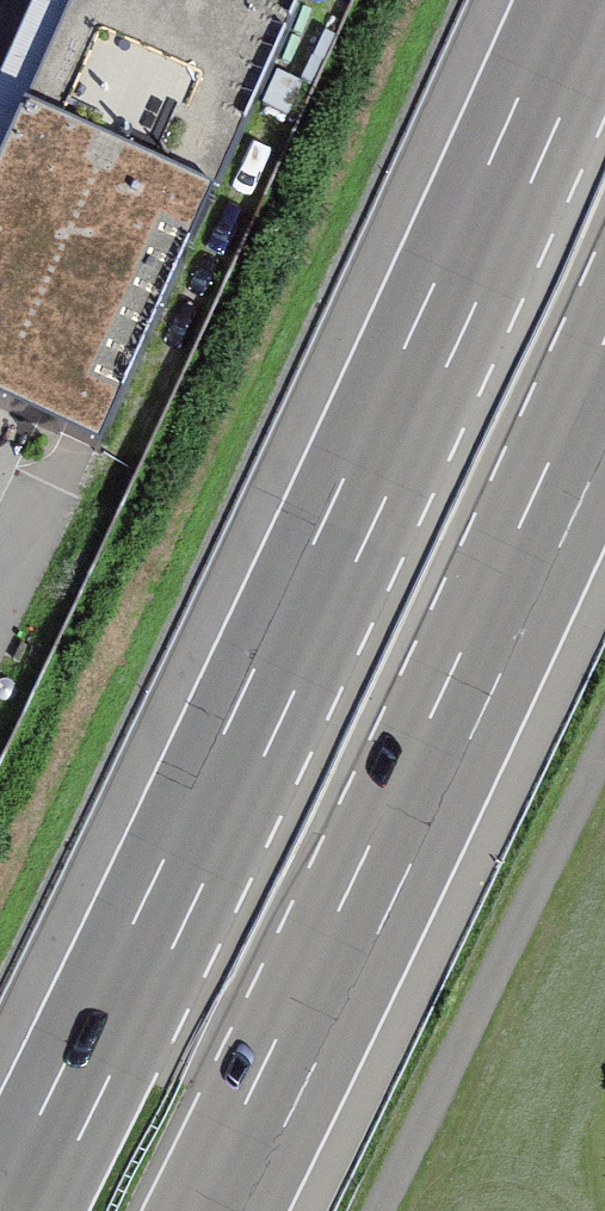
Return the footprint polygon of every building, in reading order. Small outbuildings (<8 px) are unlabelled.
[(0,243),(0,388),(129,444),(324,0),(107,0),(0,243)]
